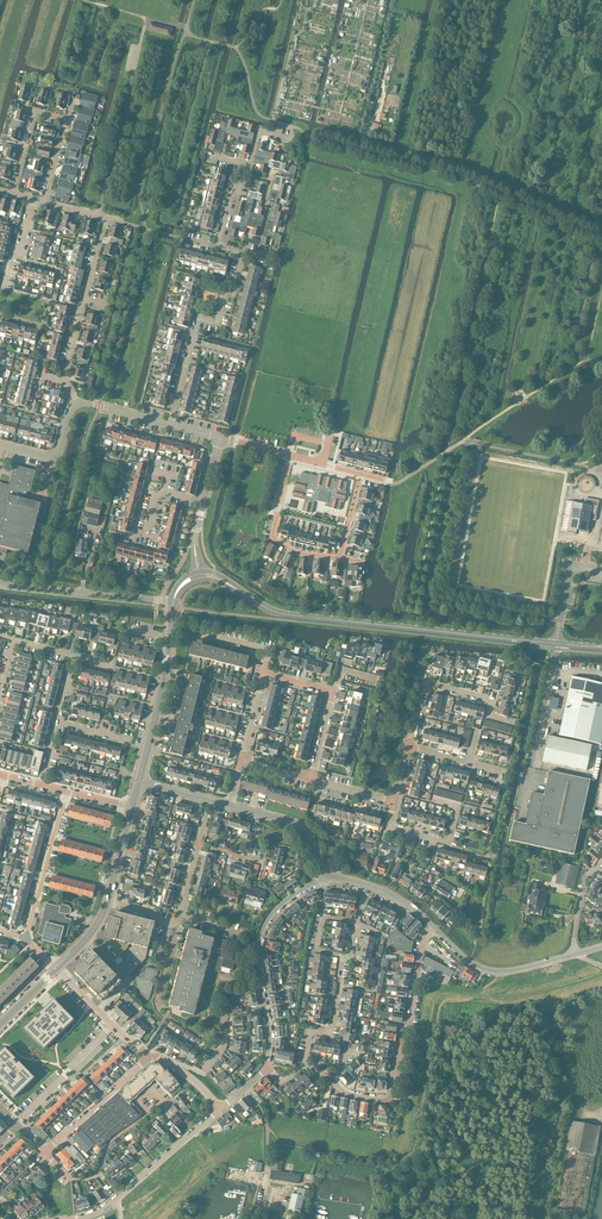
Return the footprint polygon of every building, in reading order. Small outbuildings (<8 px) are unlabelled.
[(170,38),(172,30),(150,24),(148,32),(170,38)] [(30,99),(33,88),(29,87),(29,88),(22,86),(18,100),(26,102),(27,98),(30,99)] [(49,102),(52,92),(48,91),(48,92),(41,90),(37,104),(44,105),(45,101),(49,102)] [(84,93),(80,107),(93,110),(95,104),(96,104),(98,97),(84,93)] [(68,106),(71,96),(67,95),(66,96),(59,94),(56,107),(63,109),(64,105),(68,106)] [(93,110),(80,107),(76,121),(90,124),(91,118),(93,118),(95,111),(93,110)] [(12,119),(10,125),(20,128),(22,122),(25,123),(28,113),(18,111),(16,120),(12,119)] [(225,134),(239,137),(241,130),(234,129),(236,122),(229,120),(228,123),(225,134)] [(74,121),(71,135),(86,139),(84,139),(86,132),(87,133),(89,125),(74,121)] [(212,130),(210,137),(224,140),(225,134),(228,123),(227,123),(224,122),(221,122),(218,132),(212,130)] [(13,130),(11,139),(7,138),(6,141),(16,144),(17,141),(20,142),(23,132),(19,131),(20,128),(10,125),(9,129),(13,130)] [(241,130),(239,137),(252,141),(256,127),(249,125),(247,132),(241,130)] [(43,133),(40,133),(39,137),(42,137),(48,139),(49,135),(55,137),(56,130),(45,126),(43,133)] [(84,147),(86,139),(71,135),(67,149),(80,153),(82,146),(84,147)] [(36,147),(39,148),(45,149),(46,146),(52,147),(54,140),(48,139),(42,137),(40,144),(37,143),(36,147)] [(220,154),(220,153),(224,140),(210,137),(208,144),(215,145),(213,152),(220,154)] [(249,154),(252,141),(239,137),(237,144),(244,146),(242,152),(249,154)] [(259,143),(256,157),(269,160),(271,153),(265,152),(266,145),(259,143)] [(15,161),(18,151),(14,150),(15,146),(7,144),(5,148),(8,149),(6,159),(3,158),(2,162),(11,164),(12,160),(15,161)] [(45,149),(39,148),(37,155),(35,154),(34,158),(42,160),(43,156),(49,158),(51,151),(45,149)] [(63,165),(76,168),(78,169),(82,154),(67,151),(63,165)] [(268,167),(281,171),(283,164),(276,162),(278,155),(271,153),(269,160),(268,167)] [(259,172),(263,173),(266,174),(268,167),(269,160),(256,157),(254,164),(261,165),(259,172)] [(25,169),(24,173),(42,178),(46,164),(37,161),(34,171),(25,169)] [(10,181),(13,170),(9,170),(10,166),(2,163),(0,168),(3,168),(1,178),(10,181)] [(281,171),(279,177),(283,178),(293,181),(297,167),(283,164),(281,171)] [(63,166),(59,180),(74,184),(73,183),(74,177),(76,177),(78,170),(63,166)] [(216,168),(215,175),(226,177),(226,176),(227,171),(216,168)] [(39,191),(41,181),(42,178),(24,173),(22,178),(29,180),(29,179),(32,179),(29,189),(39,191)] [(215,175),(213,180),(224,183),(225,179),(228,179),(229,177),(226,176),(226,177),(215,175)] [(276,176),(272,190),(290,194),(291,187),(281,185),(283,178),(293,181),(283,178),(279,177),(276,176)] [(72,191),(74,184),(59,180),(55,198),(69,201),(70,197),(69,197),(71,191),(72,191)] [(213,180),(212,186),(223,189),(224,183),(213,180)] [(207,191),(210,192),(221,195),(222,190),(225,191),(226,189),(223,188),(223,189),(212,186),(209,185),(207,191)] [(247,198),(254,199),(254,200),(258,201),(261,201),(264,188),(264,187),(259,186),(257,186),(256,192),(249,191),(247,198)] [(269,203),(272,204),(276,205),(278,198),(288,201),(290,194),(272,190),(269,203)] [(210,192),(209,198),(220,201),(220,200),(221,195),(210,192)] [(207,204),(218,207),(219,202),(222,203),(223,200),(220,200),(220,201),(209,198),(207,204)] [(239,202),(237,209),(251,213),(254,200),(254,199),(247,198),(245,204),(239,202)] [(6,213),(6,214),(6,213),(8,206),(9,202),(2,200),(1,206),(0,206),(0,212),(6,213)] [(6,213),(6,214),(10,215),(10,213),(17,214),(17,215),(21,216),(22,211),(18,210),(20,203),(13,201),(11,207),(8,206),(6,213)] [(207,204),(206,210),(217,213),(218,207),(207,204)] [(272,204),(269,218),(283,221),(284,214),(278,213),(279,206),(276,205),(272,204)] [(257,215),(251,213),(249,220),(262,223),(266,210),(259,208),(257,215)] [(201,215),(204,216),(215,218),(216,214),(219,215),(220,212),(217,211),(217,213),(206,210),(203,209),(201,215)] [(242,218),(240,224),(240,225),(247,226),(249,220),(251,213),(237,209),(235,216),(242,218)] [(56,228),(59,216),(55,215),(55,213),(47,211),(44,223),(52,225),(51,227),(56,228)] [(201,215),(200,221),(213,224),(214,223),(215,218),(204,216),(201,215)] [(74,233),(76,224),(72,223),(73,218),(64,216),(61,228),(70,230),(69,232),(74,233)] [(269,218),(265,231),(272,233),(274,226),(281,228),(283,221),(269,218)] [(259,237),(262,223),(249,220),(247,226),(247,227),(254,228),(252,235),(259,237)] [(92,236),(95,223),(86,221),(86,223),(82,222),(79,234),(83,235),(84,234),(92,236)] [(199,227),(198,230),(208,233),(209,230),(212,230),(213,226),(216,226),(217,224),(214,223),(213,224),(200,221),(199,227)] [(247,227),(247,226),(240,225),(240,224),(233,223),(230,236),(237,238),(239,232),(245,233),(247,227)] [(0,233),(1,232),(11,235),(13,229),(2,226),(1,231),(0,231),(0,233)] [(110,242),(121,244),(122,245),(123,241),(117,239),(120,229),(110,227),(108,237),(111,238),(110,242)] [(269,247),(271,240),(277,241),(277,243),(280,244),(282,236),(279,235),(279,234),(272,233),(265,231),(262,245),(269,247)] [(0,235),(0,238),(10,240),(11,235),(1,232),(0,233),(0,235)] [(50,245),(50,246),(53,247),(54,244),(51,244),(52,239),(36,235),(34,241),(50,245)] [(35,246),(35,247),(49,250),(50,246),(50,245),(34,241),(34,244),(35,246)] [(118,248),(118,247),(120,248),(121,245),(121,244),(110,242),(109,245),(106,244),(103,254),(112,257),(115,247),(118,248)] [(75,245),(74,251),(84,254),(86,248),(75,245)] [(47,256),(47,257),(50,258),(51,256),(48,255),(49,250),(35,247),(35,248),(33,248),(32,252),(47,256)] [(188,251),(185,262),(191,264),(194,253),(189,252),(190,249),(187,248),(186,251),(188,251)] [(179,264),(180,261),(185,262),(188,251),(186,251),(182,250),(181,251),(178,250),(175,263),(179,264)] [(74,251),(72,256),(83,259),(84,254),(74,251)] [(199,254),(197,265),(202,267),(205,256),(201,255),(201,252),(199,251),(198,254),(199,254)] [(46,262),(47,257),(47,256),(32,252),(30,258),(46,262)] [(194,253),(191,264),(197,265),(199,254),(198,254),(194,253)] [(211,257),(208,268),(214,270),(217,259),(212,258),(213,255),(211,254),(210,257),(211,257)] [(72,256),(71,262),(81,265),(83,259),(72,256)] [(205,256),(202,267),(208,268),(211,257),(210,257),(205,256)] [(223,260),(220,271),(226,273),(229,262),(224,261),(225,258),(222,257),(222,260),(223,260)] [(217,259),(214,270),(220,271),(223,260),(222,260),(217,259)] [(102,272),(101,276),(110,278),(111,274),(108,274),(111,264),(102,261),(99,272),(102,272)] [(69,268),(73,269),(80,270),(81,265),(71,262),(69,268)] [(250,266),(249,270),(249,272),(260,275),(261,269),(262,269),(263,266),(253,263),(253,267),(250,266)] [(17,276),(23,277),(26,266),(20,265),(17,276)] [(26,266),(23,277),(29,279),(32,268),(26,266)] [(32,268),(29,279),(35,280),(38,270),(32,268)] [(73,269),(72,274),(83,277),(84,271),(80,270),(73,269)] [(38,270),(35,280),(41,282),(44,271),(38,270)] [(248,273),(247,277),(258,280),(260,275),(249,272),(249,270),(246,270),(245,272),(248,273)] [(44,271),(41,282),(40,285),(46,287),(47,284),(50,273),(44,271)] [(50,273),(47,284),(53,285),(56,274),(50,273)] [(72,274),(71,280),(81,282),(83,277),(72,274)] [(94,289),(103,291),(106,282),(109,282),(110,278),(101,276),(100,280),(97,279),(94,289)] [(247,277),(246,282),(246,283),(257,286),(258,280),(247,277)] [(185,282),(185,285),(188,285),(188,284),(199,287),(200,281),(189,278),(188,283),(185,282)] [(71,280),(69,285),(80,288),(81,282),(71,280)] [(246,284),(244,288),(255,291),(257,286),(246,283),(246,282),(243,281),(242,283),(246,284)] [(188,285),(186,290),(197,293),(199,287),(188,284),(188,285)] [(69,285),(68,291),(78,294),(80,288),(69,285)] [(244,288),(243,293),(243,294),(254,297),(255,291),(244,288)] [(182,294),(182,296),(185,297),(185,296),(196,299),(197,293),(186,290),(185,294),(182,294)] [(68,291),(66,296),(77,299),(78,294),(68,291)] [(243,295),(242,299),(252,302),(254,297),(243,294),(243,293),(240,292),(240,294),(243,295)] [(64,296),(62,303),(65,303),(65,302),(75,305),(77,299),(66,296),(64,296)] [(185,297),(183,302),(194,304),(196,299),(185,296),(185,297)] [(242,299),(240,305),(251,308),(251,306),(252,302),(242,299)] [(179,305),(178,308),(181,309),(182,307),(193,310),(194,304),(183,302),(182,306),(179,305)] [(60,308),(59,312),(69,315),(71,308),(69,308),(69,307),(59,304),(58,306),(59,307),(60,308)] [(240,305),(239,310),(250,313),(251,309),(257,311),(257,308),(251,306),(251,308),(240,305)] [(182,307),(181,309),(180,313),(191,316),(193,310),(182,307)] [(239,310),(237,316),(248,319),(248,318),(250,313),(239,310)] [(59,312),(58,318),(68,321),(69,315),(59,312)] [(176,317),(175,320),(178,320),(179,319),(190,322),(191,316),(180,313),(179,318),(176,317)] [(89,325),(88,329),(96,331),(97,327),(94,326),(97,316),(88,314),(85,324),(89,325)] [(237,316),(236,322),(247,324),(248,320),(254,322),(254,319),(248,318),(248,319),(237,316)] [(53,324),(56,325),(66,327),(68,321),(58,318),(54,318),(53,324)] [(188,328),(190,322),(179,319),(178,320),(177,325),(188,328)] [(0,333),(6,334),(9,323),(3,322),(0,333)] [(236,322),(234,327),(245,330),(246,329),(247,324),(236,322)] [(9,323),(6,334),(12,336),(15,325),(9,323)] [(15,325),(12,336),(11,338),(17,340),(18,337),(21,326),(15,325)] [(56,325),(54,331),(64,334),(66,327),(56,325)] [(21,326),(18,337),(24,339),(27,328),(21,326)] [(245,331),(251,333),(252,330),(246,329),(245,330),(234,327),(233,333),(244,336),(245,331)] [(27,328),(24,339),(30,340),(32,330),(27,328)] [(81,341),(84,342),(83,346),(94,349),(95,345),(91,342),(95,337),(95,336),(96,336),(96,335),(96,334),(96,333),(97,333),(97,332),(96,331),(88,329),(87,332),(83,331),(81,341)] [(32,330),(30,340),(36,342),(38,331),(32,330)] [(54,333),(52,340),(62,342),(64,336),(54,333)] [(172,334),(171,340),(182,343),(182,341),(183,337),(172,334)] [(207,358),(208,352),(207,352),(210,341),(204,339),(201,350),(206,351),(204,357),(207,358)] [(52,340),(50,346),(60,349),(62,342),(52,340)] [(169,346),(180,349),(181,344),(184,345),(187,345),(188,343),(185,342),(182,341),(182,343),(171,340),(169,346)] [(207,352),(208,352),(212,353),(215,342),(210,341),(207,352)] [(218,361),(219,355),(218,355),(221,344),(215,342),(212,353),(217,354),(215,360),(218,361)] [(218,355),(219,355),(223,356),(226,345),(221,344),(218,355)] [(229,364),(230,358),(229,357),(232,347),(226,345),(223,356),(228,357),(226,363),(229,364)] [(50,346),(49,352),(59,355),(60,349),(50,346)] [(80,359),(79,363),(87,365),(88,365),(88,361),(85,361),(88,351),(93,352),(94,349),(83,346),(82,349),(79,348),(76,359),(80,359)] [(169,346),(168,350),(168,352),(178,354),(179,353),(180,349),(169,346)] [(229,357),(230,358),(234,359),(237,348),(232,347),(229,357)] [(237,348),(234,359),(239,360),(237,366),(240,367),(241,361),(240,360),(243,349),(237,348)] [(240,360),(241,361),(246,362),(249,351),(243,349),(240,360)] [(57,361),(59,355),(49,352),(47,359),(57,361)] [(165,363),(175,366),(178,356),(181,356),(184,357),(185,355),(179,353),(178,354),(168,352),(165,362),(162,361),(161,364),(164,365),(165,363)] [(26,365),(26,366),(38,368),(39,363),(28,360),(26,365)] [(87,365),(79,363),(78,367),(74,366),(72,376),(76,377),(75,381),(83,383),(84,379),(81,378),(83,369),(86,370),(87,365)] [(164,365),(163,369),(174,372),(175,366),(165,363),(164,365)] [(25,371),(36,374),(38,368),(26,366),(25,371)] [(193,367),(191,373),(202,376),(202,374),(204,370),(193,367)] [(159,373),(158,376),(161,376),(161,375),(172,378),(174,372),(163,369),(162,374),(159,373)] [(25,371),(23,377),(35,380),(36,374),(25,371)] [(191,373),(190,378),(201,381),(202,377),(205,378),(206,375),(202,374),(202,376),(191,373)] [(161,376),(160,381),(171,384),(172,378),(161,375),(161,376)] [(224,380),(223,382),(227,383),(227,382),(238,385),(239,379),(228,376),(227,381),(224,380)] [(22,382),(33,385),(35,380),(23,377),(22,382)] [(190,378),(188,384),(199,387),(200,385),(201,381),(190,378)] [(156,385),(155,387),(158,388),(158,387),(169,390),(171,384),(160,381),(159,386),(156,385)] [(22,382),(20,388),(32,391),(33,385),(22,382)] [(227,382),(227,383),(225,388),(236,390),(238,385),(227,382)] [(188,384),(187,389),(198,392),(199,388),(203,389),(203,386),(200,385),(199,387),(188,384)] [(158,388),(157,393),(168,396),(169,390),(158,387),(158,388)] [(20,388),(19,393),(30,396),(32,391),(20,388)] [(221,391),(220,394),(224,394),(224,393),(235,396),(236,390),(225,388),(224,392),(221,391)] [(187,389),(185,395),(196,398),(197,397),(198,392),(187,389)] [(54,390),(52,396),(62,399),(64,393),(54,390)] [(19,393),(18,399),(29,402),(30,396),(19,393)] [(153,397),(152,399),(155,400),(155,399),(166,401),(168,396),(157,393),(156,397),(153,397)] [(224,394),(223,399),(234,402),(235,396),(224,393),(224,394)] [(185,395),(184,400),(195,403),(196,399),(200,400),(200,397),(197,397),(196,398),(185,395)] [(48,402),(51,403),(61,405),(62,399),(52,396),(50,396),(48,402)] [(27,407),(29,402),(18,399),(16,404),(27,407)] [(165,407),(166,401),(155,399),(155,400),(154,405),(165,407)] [(218,402),(217,405),(221,406),(221,404),(232,407),(234,402),(223,399),(222,403),(218,402)] [(184,400),(183,406),(194,409),(194,408),(195,403),(184,400)] [(49,408),(49,409),(59,411),(61,405),(51,403),(49,408)] [(221,404),(221,406),(220,410),(231,413),(232,407),(221,404)] [(193,410),(197,411),(197,408),(194,408),(194,409),(183,406),(181,412),(192,415),(193,410)] [(49,416),(58,418),(59,411),(49,409),(47,408),(45,416),(48,417),(49,416)] [(215,413),(214,416),(218,417),(218,415),(229,418),(231,413),(220,410),(219,414),(215,413)] [(9,433),(15,434),(19,419),(15,417),(15,415),(16,413),(13,412),(13,414),(12,417),(13,417),(9,433)] [(23,436),(29,438),(32,424),(31,424),(31,422),(28,421),(29,419),(30,416),(27,415),(27,418),(26,420),(27,421),(23,436)] [(228,424),(229,418),(218,415),(218,417),(217,421),(228,424)] [(7,418),(4,431),(9,433),(13,417),(12,417),(10,416),(9,418),(7,418)] [(40,441),(43,427),(42,427),(42,425),(39,424),(40,422),(41,419),(38,418),(38,420),(38,421),(37,423),(38,424),(34,439),(40,441)] [(17,435),(23,436),(27,421),(26,420),(21,419),(17,435)] [(45,442),(51,444),(55,428),(51,427),(51,424),(52,422),(49,421),(48,426),(49,426),(45,442)] [(32,424),(29,438),(34,439),(38,424),(37,423),(35,423),(34,424),(32,424)] [(105,429),(102,439),(112,441),(116,425),(113,424),(113,428),(112,429),(109,428),(108,430),(105,429)] [(116,425),(112,441),(118,443),(121,431),(118,430),(119,425),(116,425)] [(43,427),(40,441),(45,442),(49,426),(48,426),(46,426),(45,427),(43,427)] [(121,431),(118,443),(124,445),(128,428),(126,427),(124,432),(121,431)] [(130,446),(133,434),(130,433),(131,429),(128,428),(124,445),(130,446)] [(133,434),(130,446),(130,447),(136,449),(139,436),(133,434)] [(139,436),(136,449),(142,450),(143,448),(145,438),(139,436)] [(145,438),(143,448),(149,449),(151,439),(145,438)] [(151,439),(149,449),(155,451),(158,441),(151,439)] [(159,449),(165,451),(168,441),(162,439),(159,449)] [(165,451),(172,453),(174,442),(168,441),(165,451)] [(172,453),(178,454),(180,444),(174,442),(172,453)] [(178,454),(184,456),(186,446),(180,444),(178,454)] [(186,446),(184,456),(190,457),(191,455),(194,456),(193,459),(194,460),(197,460),(201,461),(202,461),(204,453),(196,451),(196,448),(186,446)] [(338,461),(344,463),(347,452),(341,450),(338,461)] [(347,452),(344,463),(350,464),(353,453),(347,452)] [(353,453),(350,464),(356,466),(359,455),(353,453)] [(365,456),(362,467),(368,469),(371,454),(365,453),(365,456)] [(371,454),(368,469),(374,470),(377,456),(371,454)] [(359,455),(356,466),(362,467),(365,456),(359,455)] [(377,456),(374,470),(380,472),(383,457),(377,456)] [(383,457),(380,472),(386,473),(388,463),(390,464),(391,459),(383,457)] [(192,469),(202,472),(204,462),(202,461),(201,461),(197,460),(194,460),(193,463),(192,469)] [(138,466),(137,470),(147,472),(149,466),(135,462),(134,465),(138,466)] [(46,507),(40,506),(41,504),(26,500),(28,491),(30,492),(36,471),(14,466),(9,486),(0,483),(0,491),(0,493),(0,552),(6,554),(8,548),(28,553),(29,552),(34,553),(46,507)] [(192,469),(190,475),(200,478),(202,472),(192,469)] [(133,472),(132,475),(146,478),(147,472),(137,470),(136,473),(133,472)] [(293,497),(305,500),(302,511),(305,512),(304,512),(309,513),(312,513),(314,505),(315,501),(326,504),(325,507),(332,508),(332,509),(336,510),(340,510),(342,502),(344,502),(344,499),(345,499),(346,495),(346,491),(345,491),(347,483),(344,482),(344,481),(339,480),(339,481),(336,480),(335,482),(334,482),(334,479),(332,479),(332,478),(328,477),(327,478),(324,477),(324,476),(319,475),(319,476),(317,475),(317,476),(301,473),(299,481),(297,480),(296,482),(295,487),(294,491),(294,490),(293,495),(293,497)] [(135,478),(134,482),(144,485),(146,478),(132,475),(131,477),(135,478)] [(190,475),(188,481),(199,484),(200,478),(190,475)] [(188,481),(187,487),(197,490),(199,484),(188,481)] [(130,484),(129,487),(142,491),(144,485),(134,482),(133,485),(130,484)] [(132,491),(131,494),(141,497),(142,491),(129,487),(128,490),(132,491)] [(197,490),(187,487),(185,494),(195,496),(197,490)] [(372,503),(377,500),(374,495),(374,494),(372,491),(370,493),(363,491),(361,499),(364,499),(363,504),(371,506),(372,503)] [(131,494),(129,500),(138,502),(138,503),(139,503),(141,497),(131,494)] [(89,498),(85,512),(99,516),(103,501),(89,498)] [(126,506),(136,509),(138,503),(138,502),(129,500),(128,500),(126,506)] [(592,505),(572,502),(567,532),(577,534),(578,532),(587,533),(592,505)] [(172,505),(171,511),(183,515),(184,508),(172,505)] [(126,506),(125,512),(135,515),(136,509),(126,506)] [(361,514),(359,519),(368,521),(369,517),(374,514),(371,509),(359,506),(358,513),(361,514)] [(171,511),(169,517),(179,520),(181,521),(183,515),(171,511)] [(85,512),(82,523),(97,526),(99,516),(85,512)] [(125,512),(123,518),(133,521),(135,515),(125,512)] [(164,520),(163,522),(178,526),(178,525),(179,520),(169,517),(168,521),(164,520)] [(119,521),(118,523),(132,527),(133,521),(123,518),(122,522),(119,521)] [(367,524),(368,521),(359,519),(358,523),(355,522),(354,530),(365,533),(365,532),(370,529),(367,524)] [(167,526),(166,530),(176,532),(178,527),(178,526),(163,522),(162,525),(167,526)] [(132,527),(118,523),(117,526),(121,527),(120,531),(130,533),(132,527)] [(281,535),(287,537),(289,530),(290,527),(284,525),(281,535)] [(160,532),(160,535),(175,538),(176,532),(166,530),(165,533),(160,532)] [(287,537),(286,540),(293,541),(295,531),(289,530),(287,537)] [(295,531),(293,541),(299,543),(301,533),(295,531)] [(77,540),(75,552),(77,552),(76,555),(86,556),(86,554),(87,554),(89,542),(84,541),(85,534),(78,533),(78,540),(77,540)] [(301,533),(299,543),(304,544),(307,534),(301,533)] [(350,544),(356,546),(358,548),(360,547),(361,547),(362,546),(366,543),(363,539),(364,535),(356,533),(355,537),(352,537),(350,544)] [(307,534),(304,544),(310,546),(313,535),(307,534)] [(164,539),(163,542),(173,545),(175,538),(160,535),(159,537),(164,539)] [(313,535),(310,546),(316,547),(319,537),(313,535)] [(319,537),(316,547),(322,549),(325,538),(319,537)] [(329,547),(335,549),(337,538),(331,537),(330,540),(331,540),(329,547)] [(325,538),(322,549),(328,550),(329,547),(331,540),(330,540),(325,538)] [(119,544),(116,556),(121,557),(122,557),(126,541),(124,540),(122,545),(119,544)] [(128,559),(129,557),(128,557),(131,547),(128,546),(129,542),(126,541),(122,557),(128,559)] [(171,551),(173,545),(163,542),(161,548),(171,551)] [(277,551),(278,548),(270,544),(264,556),(267,557),(267,558),(268,558),(272,560),(273,558),(277,560),(281,553),(277,551)] [(131,562),(134,562),(137,549),(131,547),(128,557),(129,557),(132,558),(131,562)] [(137,559),(141,560),(143,550),(137,549),(134,562),(136,563),(137,559)] [(143,565),(146,566),(149,552),(143,550),(141,560),(144,561),(143,565)] [(156,554),(153,564),(159,565),(160,562),(168,564),(169,559),(171,560),(173,553),(168,552),(168,553),(156,550),(155,553),(156,554)] [(149,552),(146,566),(149,566),(149,563),(153,564),(156,554),(155,553),(149,552)] [(290,570),(295,558),(287,554),(282,566),(290,570)] [(308,574),(309,560),(299,559),(298,568),(297,568),(296,572),(302,573),(302,574),(304,574),(304,573),(308,574)] [(326,582),(328,572),(323,571),(325,562),(315,561),(313,574),(319,574),(319,575),(320,575),(323,575),(322,582),(326,582)] [(345,581),(346,571),(342,570),(343,567),(340,566),(340,564),(332,563),(331,576),(341,577),(341,580),(345,581)] [(348,577),(347,586),(353,587),(353,585),(354,586),(355,586),(356,586),(357,586),(358,586),(360,586),(361,586),(361,582),(361,578),(362,577),(363,577),(364,576),(364,575),(364,574),(363,572),(363,569),(364,569),(364,567),(358,566),(358,567),(354,566),(353,571),(353,572),(351,573),(351,577),(348,577)] [(5,620),(3,625),(7,626),(9,620),(15,622),(16,622),(19,610),(18,610),(8,608),(8,609),(5,621),(5,620)] [(15,622),(14,627),(18,628),(19,622),(26,624),(29,612),(19,610),(18,610),(19,610),(16,622),(15,622)] [(26,624),(25,629),(28,630),(30,623),(37,625),(40,615),(40,614),(29,611),(29,612),(26,624)] [(37,625),(35,633),(38,634),(40,627),(47,629),(50,618),(50,617),(40,615),(37,625)] [(47,629),(45,634),(49,635),(51,629),(57,631),(60,619),(50,616),(50,617),(50,618),(47,629)] [(57,631),(56,636),(60,637),(61,630),(68,632),(71,620),(60,618),(60,619),(57,631)] [(76,636),(83,638),(86,628),(78,626),(79,624),(74,623),(72,633),(76,634),(76,636)] [(98,629),(95,639),(99,640),(99,642),(106,644),(109,634),(109,631),(104,630),(105,625),(99,624),(98,629)] [(86,628),(83,638),(90,640),(91,638),(95,639),(98,629),(86,626),(86,628)] [(109,634),(106,644),(113,646),(114,643),(118,644),(121,634),(116,633),(115,636),(109,634)] [(190,655),(198,657),(246,670),(250,652),(247,652),(245,656),(241,655),(242,650),(236,649),(234,654),(230,652),(231,647),(225,646),(224,651),(219,650),(220,644),(214,643),(212,648),(208,647),(209,641),(205,641),(204,646),(202,645),(203,642),(198,640),(197,644),(193,643),(190,655)] [(118,658),(123,659),(127,644),(124,643),(123,648),(120,648),(118,658)] [(353,653),(357,654),(359,645),(352,643),(351,645),(347,644),(344,656),(352,658),(353,653)] [(359,645),(357,654),(356,657),(364,658),(365,654),(368,655),(371,645),(363,643),(363,646),(359,645)] [(371,645),(368,655),(368,657),(375,659),(376,654),(380,655),(383,646),(375,644),(375,646),(371,645)] [(131,650),(128,661),(133,662),(137,646),(134,646),(133,651),(131,650)] [(141,653),(138,663),(143,664),(147,649),(144,648),(143,653),(141,653)] [(283,664),(290,666),(293,656),(285,654),(286,651),(282,650),(279,661),(283,663),(283,664)] [(150,655),(148,666),(153,667),(157,651),(154,651),(152,656),(150,655)] [(21,653),(19,659),(31,662),(33,656),(21,653)] [(293,656),(290,666),(297,668),(298,666),(302,668),(305,656),(300,655),(299,658),(293,656)] [(441,675),(443,668),(446,658),(435,655),(432,667),(438,669),(437,674),(441,675)] [(305,656),(302,668),(306,669),(306,670),(313,672),(316,662),(309,660),(309,657),(305,656)] [(446,658),(443,668),(450,670),(448,675),(452,676),(454,669),(457,659),(446,656),(446,658)] [(454,669),(452,676),(454,669),(461,670),(459,676),(463,677),(465,669),(468,659),(457,657),(457,659),(454,669)] [(468,659),(465,669),(472,671),(471,676),(475,677),(477,670),(479,660),(468,657),(468,659)] [(480,658),(479,660),(477,670),(483,672),(482,677),(486,678),(490,661),(480,658)] [(19,659),(18,665),(30,668),(31,662),(19,659)] [(316,662),(313,672),(320,674),(321,672),(330,675),(333,664),(322,661),(323,660),(318,659),(317,660),(316,659),(316,662)] [(55,663),(53,670),(61,672),(63,665),(55,663)] [(18,665),(16,671),(28,674),(30,668),(18,665)] [(81,677),(88,679),(90,671),(83,669),(81,677)] [(53,670),(51,677),(60,679),(61,672),(53,670)] [(16,671),(15,677),(27,680),(28,674),(16,671)] [(90,671),(88,679),(95,680),(97,672),(90,671)] [(111,685),(116,687),(120,671),(117,671),(116,675),(114,675),(111,685)] [(97,672),(95,680),(102,682),(104,674),(97,672)] [(124,677),(121,688),(126,689),(130,674),(127,673),(126,678),(124,677)] [(104,674),(102,682),(109,684),(111,676),(104,674)] [(165,752),(182,756),(189,731),(192,731),(194,726),(190,725),(202,678),(185,674),(184,677),(189,679),(188,683),(183,682),(181,688),(186,690),(185,694),(180,693),(179,699),(183,701),(182,705),(177,704),(176,710),(180,712),(179,716),(174,715),(173,721),(178,723),(176,727),(172,726),(170,733),(175,734),(174,738),(169,738),(167,744),(172,745),(171,749),(166,749),(165,752)] [(508,678),(506,685),(515,688),(515,687),(517,681),(518,681),(520,676),(511,674),(509,679),(508,678)] [(134,680),(131,690),(136,692),(140,676),(137,676),(136,680),(134,680)] [(15,677),(13,683),(25,686),(27,680),(15,677)] [(51,677),(50,684),(58,686),(60,679),(51,677)] [(565,706),(595,712),(601,714),(601,683),(571,677),(565,706)] [(143,682),(141,693),(146,694),(150,679),(147,678),(146,683),(143,682)] [(13,683),(12,689),(24,692),(25,686),(13,683)] [(50,684),(48,691),(56,693),(58,686),(50,684)] [(220,690),(217,700),(222,701),(226,685),(223,685),(222,690),(220,690)] [(272,685),(271,692),(280,694),(282,687),(272,685)] [(506,685),(504,693),(513,695),(514,694),(515,690),(519,691),(520,688),(515,687),(515,688),(506,685)] [(230,692),(227,702),(232,703),(236,688),(233,687),(232,693),(230,692)] [(240,695),(237,705),(242,706),(246,691),(243,690),(242,695),(240,695)] [(350,697),(363,701),(363,700),(365,698),(366,692),(360,690),(359,693),(350,691),(350,692),(351,693),(350,697)] [(48,691),(46,698),(54,700),(56,693),(48,691)] [(11,692),(9,698),(21,701),(23,695),(11,692)] [(271,692),(269,699),(278,701),(280,694),(271,692)] [(504,693),(502,700),(511,703),(512,701),(513,697),(517,698),(518,695),(514,694),(513,695),(504,693)] [(312,695),(310,702),(320,705),(322,698),(312,695)] [(434,695),(432,702),(441,704),(442,700),(444,701),(445,698),(434,695)] [(347,702),(347,703),(361,707),(360,706),(361,701),(363,701),(350,697),(349,702),(347,702)] [(9,698),(8,704),(20,707),(21,701),(9,698)] [(53,707),(54,700),(46,698),(44,705),(53,707)] [(269,699),(267,706),(276,709),(278,701),(269,699)] [(119,716),(123,701),(121,700),(119,705),(117,704),(114,715),(119,716)] [(502,700),(500,707),(509,710),(510,709),(511,704),(515,706),(516,703),(512,701),(511,703),(502,700)] [(310,702),(308,710),(318,712),(320,705),(310,702)] [(432,702),(430,709),(439,711),(441,704),(432,702)] [(454,711),(461,712),(463,704),(456,702),(454,711)] [(72,714),(78,716),(82,704),(79,703),(78,707),(74,706),(72,714)] [(129,719),(133,703),(130,703),(129,707),(127,707),(124,717),(129,719)] [(348,705),(347,710),(360,713),(358,712),(359,707),(361,708),(361,707),(347,703),(346,704),(348,705)] [(8,704),(6,710),(18,713),(20,707),(8,704)] [(82,704),(78,716),(85,718),(88,709),(84,708),(85,704),(82,704)] [(463,704),(461,712),(468,714),(471,706),(463,704)] [(137,709),(134,720),(140,721),(143,706),(140,705),(139,710),(137,709)] [(88,709),(85,718),(92,719),(95,707),(93,706),(92,710),(88,709)] [(267,706),(265,713),(274,716),(276,709),(267,706)] [(471,706),(468,714),(475,716),(478,708),(471,706)] [(557,735),(588,742),(601,745),(601,741),(601,714),(595,712),(565,706),(560,731),(558,730),(557,735)] [(95,707),(92,719),(100,721),(102,713),(98,712),(99,708),(95,707)] [(514,710),(510,709),(509,710),(500,707),(498,715),(507,717),(509,711),(514,713),(514,710)] [(478,708),(475,716),(482,718),(485,709),(478,708)] [(430,709),(429,716),(437,718),(439,711),(430,709)] [(6,710),(5,716),(17,719),(18,713),(6,710)] [(308,710),(307,716),(316,719),(318,712),(308,710)] [(344,713),(343,715),(358,719),(358,718),(357,718),(358,713),(360,714),(360,713),(347,710),(346,714),(344,713)] [(43,711),(41,718),(49,720),(51,713),(43,711)] [(213,716),(210,726),(215,728),(219,712),(217,711),(215,717),(213,716)] [(265,713),(263,720),(273,723),(274,716),(265,713)] [(223,719),(220,729),(225,730),(229,715),(226,714),(225,719),(223,719)] [(345,717),(344,722),(357,725),(357,724),(355,724),(356,719),(358,720),(358,719),(343,715),(343,716),(345,717)] [(5,716),(3,722),(15,725),(17,719),(5,716)] [(233,721),(230,731),(235,733),(239,717),(236,716),(235,722),(233,721)] [(307,716),(305,723),(315,726),(316,719),(307,716)] [(41,718),(39,725),(47,727),(49,720),(41,718)] [(271,730),(273,723),(263,720),(262,727),(271,730)] [(3,722),(2,728),(14,731),(15,725),(3,722)] [(341,726),(340,727),(355,731),(355,730),(354,730),(355,725),(357,725),(344,722),(342,726),(341,726)] [(305,723),(303,731),(313,733),(315,726),(305,723)] [(498,723),(497,730),(504,732),(505,725),(498,723)] [(39,725),(38,732),(46,734),(47,727),(39,725)] [(342,729),(340,734),(354,737),(354,736),(352,736),(353,731),(355,731),(340,727),(340,728),(342,729)] [(2,728),(0,734),(12,737),(14,731),(2,728)] [(422,739),(430,741),(432,732),(425,730),(422,739)] [(303,731),(301,738),(311,740),(313,733),(303,731)] [(38,732),(36,739),(44,741),(46,734),(38,732)] [(432,732),(430,741),(437,743),(439,734),(432,732)] [(0,734),(0,740),(11,743),(12,737),(0,734)] [(338,737),(337,739),(352,743),(352,742),(350,742),(352,737),(353,738),(354,737),(340,734),(339,738),(338,737)] [(439,734),(437,743),(444,744),(446,736),(439,734)] [(64,742),(64,743),(72,745),(73,737),(66,735),(65,738),(64,742)] [(542,761),(559,765),(562,749),(564,739),(548,735),(542,761)] [(446,736),(444,744),(451,746),(453,738),(446,736)] [(73,737),(72,745),(78,747),(80,739),(73,737)] [(206,742),(204,753),(209,754),(213,738),(210,738),(209,743),(206,742)] [(301,738),(299,745),(309,747),(311,740),(301,738)] [(453,738),(451,746),(458,748),(460,739),(453,738)] [(42,748),(44,741),(36,739),(34,746),(42,748)] [(80,739),(78,747),(82,747),(81,752),(84,752),(87,740),(80,739)] [(339,741),(337,745),(350,749),(351,748),(349,748),(350,743),(352,743),(337,739),(337,740),(339,741)] [(562,749),(559,765),(570,767),(575,741),(564,739),(562,749)] [(87,740),(84,752),(87,753),(88,749),(92,750),(94,742),(87,740)] [(216,745),(214,755),(218,756),(222,741),(220,740),(218,745),(216,745)] [(255,750),(263,752),(265,743),(258,741),(255,750)] [(476,750),(484,752),(486,743),(479,741),(476,750)] [(575,741),(570,767),(586,771),(592,745),(575,741)] [(94,742),(92,750),(99,752),(101,744),(94,742)] [(39,772),(44,753),(35,751),(33,756),(5,749),(7,744),(2,743),(0,748),(0,763),(39,772)] [(226,747),(224,758),(229,759),(233,743),(230,743),(229,748),(226,747)] [(265,743),(263,752),(270,754),(272,745),(265,743)] [(486,743),(484,752),(491,754),(493,745),(486,743)] [(101,744),(99,752),(106,753),(108,746),(101,744)] [(272,745),(270,754),(277,756),(279,746),(272,745)] [(299,745),(298,752),(307,754),(309,747),(299,745)] [(335,749),(334,751),(349,755),(349,754),(347,754),(349,749),(350,749),(337,745),(336,750),(335,749)] [(493,745),(491,754),(498,756),(501,747),(493,745)] [(108,746),(106,753),(113,755),(115,747),(108,746)] [(113,755),(112,758),(115,759),(116,756),(120,757),(122,749),(115,747),(113,755)] [(501,747),(498,756),(506,758),(508,749),(501,747)] [(335,753),(334,757),(347,761),(347,760),(346,760),(347,755),(349,755),(334,751),(334,752),(335,753)] [(305,761),(307,754),(298,752),(296,759),(305,761)] [(346,767),(346,766),(347,761),(334,757),(333,762),(331,762),(331,763),(344,766),(344,767),(346,767)] [(419,760),(417,767),(426,769),(428,762),(419,760)] [(166,776),(173,777),(175,769),(176,765),(169,763),(166,776)] [(439,774),(441,775),(441,778),(445,779),(449,767),(441,765),(439,774)] [(417,767),(415,774),(424,776),(426,769),(417,767)] [(449,767),(445,779),(452,781),(453,778),(456,769),(449,767)] [(56,777),(63,779),(65,769),(63,768),(62,770),(58,769),(56,777)] [(65,769),(63,779),(70,781),(72,773),(68,772),(68,770),(65,769)] [(175,769),(173,777),(180,779),(182,771),(183,770),(180,769),(179,770),(175,769)] [(456,769),(453,778),(460,780),(463,771),(456,769)] [(182,771),(180,779),(187,781),(189,773),(182,771)] [(463,771),(460,780),(468,782),(470,773),(463,771)] [(525,824),(513,821),(509,840),(574,854),(590,780),(549,771),(544,794),(532,792),(525,824)] [(72,773),(70,781),(77,783),(79,773),(76,772),(76,774),(72,773)] [(79,773),(77,783),(84,784),(86,776),(81,775),(82,773),(79,773)] [(86,776),(84,784),(91,786),(93,778),(93,775),(86,773),(86,776)] [(189,773),(187,781),(194,783),(196,775),(189,773)] [(415,774),(413,781),(422,783),(424,776),(415,774)] [(196,775),(194,783),(201,785),(203,777),(196,775)] [(210,778),(208,786),(215,788),(217,781),(220,782),(221,778),(215,776),(214,779),(210,778)] [(203,777),(201,785),(208,786),(210,778),(203,777)] [(307,810),(310,798),(272,787),(272,786),(276,787),(277,780),(273,778),(271,784),(246,777),(243,789),(269,796),(268,800),(307,810)] [(93,778),(91,786),(97,788),(99,780),(93,778)] [(99,780),(97,788),(104,789),(106,781),(99,780)] [(106,781),(104,789),(111,791),(113,783),(106,781)] [(413,781),(412,788),(420,791),(422,783),(413,781)] [(468,790),(476,792),(478,783),(471,781),(468,790)] [(478,783),(476,792),(483,794),(485,785),(478,783)] [(485,785),(483,794),(490,796),(490,795),(492,787),(485,785)] [(490,795),(490,796),(497,798),(500,789),(492,787),(490,795)] [(412,788),(410,795),(410,796),(418,798),(419,795),(420,791),(412,788)] [(7,799),(14,800),(16,792),(9,791),(7,799)] [(16,792),(14,800),(21,802),(23,794),(16,792)] [(150,796),(148,803),(157,806),(159,799),(160,799),(161,795),(153,792),(152,797),(150,796)] [(23,794),(21,802),(28,804),(30,796),(23,794)] [(30,796),(28,804),(36,806),(38,798),(30,796)] [(38,798),(36,806),(42,808),(45,800),(38,798)] [(45,800),(42,808),(50,810),(52,802),(45,800)] [(316,813),(323,815),(326,804),(319,802),(316,813)] [(148,811),(147,815),(156,817),(157,813),(155,813),(157,806),(148,803),(146,810),(148,811)] [(172,813),(176,814),(176,812),(183,814),(185,805),(178,803),(177,806),(174,805),(172,813)] [(400,817),(407,819),(410,811),(408,810),(404,809),(405,804),(401,803),(400,807),(401,807),(401,808),(402,809),(400,817)] [(326,804),(323,815),(329,817),(332,805),(326,804)] [(185,805),(183,814),(190,815),(190,818),(193,819),(195,811),(192,810),(192,807),(185,805)] [(332,805),(329,817),(335,819),(338,807),(332,805)] [(410,811),(407,819),(415,821),(417,813),(416,812),(411,811),(412,807),(409,806),(408,810),(410,811)] [(68,817),(76,819),(79,809),(70,807),(68,817)] [(338,807),(335,819),(341,820),(344,809),(338,807)] [(417,813),(415,821),(422,823),(424,815),(423,814),(418,813),(420,808),(417,808),(416,812),(417,813)] [(79,809),(76,819),(85,821),(87,811),(79,809)] [(344,809),(341,820),(347,822),(350,811),(344,809)] [(350,811),(347,822),(353,824),(357,810),(356,812),(350,811)] [(357,810),(353,824),(354,824),(355,821),(361,823),(364,812),(357,810)] [(424,815),(422,823),(429,825),(431,817),(430,816),(426,815),(427,811),(424,810),(423,814),(424,815)] [(87,811),(85,821),(93,823),(96,813),(87,811)] [(364,812),(361,823),(367,825),(370,813),(364,812)] [(431,817),(429,825),(436,827),(439,819),(438,818),(433,817),(434,812),(431,812),(430,816),(431,817)] [(3,813),(1,820),(9,822),(11,815),(3,813)] [(96,813),(93,823),(102,825),(104,815),(96,813)] [(370,813),(367,825),(373,826),(376,815),(370,813)] [(439,819),(436,827),(444,829),(445,823),(448,824),(449,820),(446,819),(446,821),(440,819),(442,814),(439,814),(438,818),(439,819)] [(104,815),(102,825),(110,828),(113,818),(104,815)] [(144,817),(142,824),(151,827),(153,820),(155,820),(156,817),(147,815),(147,818),(144,817)] [(221,824),(228,826),(230,820),(229,820),(222,818),(223,817),(215,815),(210,834),(218,836),(221,824)] [(376,815),(373,826),(379,828),(378,831),(381,832),(383,824),(381,823),(382,817),(376,815)] [(459,825),(466,827),(469,819),(461,817),(459,825)] [(230,820),(228,826),(239,829),(241,821),(230,818),(229,820),(230,820)] [(180,826),(178,833),(189,836),(191,829),(190,828),(191,825),(177,821),(170,819),(169,823),(176,825),(180,826)] [(469,819),(466,827),(474,829),(476,821),(469,819)] [(0,825),(0,827),(7,829),(11,830),(13,823),(9,822),(1,820),(0,825)] [(243,832),(244,834),(248,835),(247,840),(251,841),(253,832),(249,831),(251,824),(241,821),(239,829),(243,830),(243,832)] [(476,821),(474,829),(481,831),(483,823),(476,821)] [(39,823),(37,830),(45,832),(47,825),(39,823)] [(483,823),(481,831),(488,833),(490,825),(483,823)] [(143,832),(142,835),(150,838),(151,834),(149,834),(151,827),(142,824),(140,831),(143,832)] [(37,830),(35,836),(35,837),(43,839),(45,832),(37,830)] [(189,836),(178,833),(176,839),(174,839),(173,843),(174,843),(184,846),(185,842),(188,843),(189,836)] [(4,843),(7,844),(9,837),(6,836),(0,834),(0,842),(4,843)] [(139,838),(137,846),(146,848),(147,844),(149,844),(149,841),(150,838),(142,835),(141,839),(139,838)] [(35,837),(33,844),(41,846),(43,839),(35,837)] [(592,848),(593,849),(593,850),(597,853),(601,848),(601,844),(599,841),(598,843),(592,837),(588,841),(593,845),(591,848),(592,848)] [(59,851),(68,853),(70,843),(62,841),(59,851)] [(70,843),(68,853),(76,855),(79,845),(70,843)] [(171,853),(176,855),(184,857),(186,850),(183,849),(184,846),(174,843),(171,853)] [(33,844),(31,851),(39,853),(41,846),(33,844)] [(79,845),(76,855),(85,858),(87,847),(79,845)] [(137,853),(136,856),(150,860),(151,857),(144,855),(146,848),(137,846),(135,852),(137,853)] [(399,858),(402,850),(392,846),(392,847),(389,854),(387,854),(386,858),(393,860),(394,856),(399,858)] [(87,847),(85,858),(93,860),(96,850),(87,847)] [(268,849),(266,854),(269,854),(270,854),(283,857),(285,850),(277,848),(276,851),(268,849)] [(403,848),(400,859),(404,861),(408,849),(403,848)] [(437,858),(442,859),(443,860),(446,851),(438,849),(436,858),(435,857),(433,862),(436,863),(437,858)] [(589,863),(595,857),(586,849),(583,853),(584,854),(582,857),(589,863)] [(96,850),(93,860),(102,862),(104,852),(96,850)] [(31,851),(29,857),(37,860),(39,853),(31,851)] [(443,860),(442,859),(441,864),(443,865),(445,860),(449,861),(451,862),(453,853),(446,851),(443,860)] [(204,857),(202,864),(214,867),(219,868),(219,865),(214,864),(217,855),(209,852),(208,858),(204,857)] [(451,862),(449,861),(448,866),(450,867),(452,862),(456,863),(458,864),(460,855),(453,853),(451,862)] [(265,857),(274,859),(273,861),(282,863),(283,857),(270,854),(269,854),(266,854),(265,857)] [(172,861),(171,864),(179,867),(180,863),(182,864),(184,857),(176,855),(174,862),(172,861)] [(458,864),(456,863),(455,868),(458,869),(459,864),(465,866),(466,863),(467,857),(460,855),(458,864)] [(133,859),(131,866),(145,870),(146,863),(149,864),(150,860),(136,856),(135,860),(133,859)] [(29,857),(27,864),(35,866),(37,860),(29,857)] [(372,871),(378,873),(378,872),(383,874),(386,866),(381,864),(382,861),(381,861),(382,859),(377,857),(376,860),(376,859),(372,871)] [(273,861),(272,868),(280,869),(282,863),(273,861)] [(465,872),(470,873),(471,873),(473,865),(466,863),(465,866),(464,871),(462,871),(461,876),(464,877),(465,872)] [(559,867),(555,884),(566,887),(567,887),(568,881),(572,866),(560,863),(559,867)] [(33,873),(35,866),(27,864),(25,871),(33,873)] [(167,874),(170,875),(178,878),(180,871),(178,870),(179,867),(171,864),(170,868),(169,867),(167,874)] [(202,864),(200,871),(208,873),(210,869),(213,870),(218,871),(219,868),(214,867),(202,864)] [(228,865),(225,876),(229,877),(230,873),(245,877),(246,872),(249,873),(251,866),(244,865),(243,867),(232,864),(231,866),(228,865)] [(395,869),(391,877),(398,880),(402,872),(404,867),(401,866),(397,864),(395,869)] [(471,873),(470,873),(468,878),(471,879),(472,874),(477,875),(478,875),(480,867),(473,865),(471,873)] [(129,874),(139,876),(140,869),(144,871),(145,870),(131,866),(129,874)] [(567,887),(566,888),(573,890),(577,872),(579,867),(572,866),(568,881),(567,887),(566,887),(567,887)] [(478,875),(477,875),(475,880),(478,881),(480,876),(485,877),(488,868),(480,867),(478,875)] [(278,876),(280,869),(272,868),(270,874),(278,876)] [(200,871),(198,878),(207,880),(208,873),(200,871)] [(263,871),(261,879),(261,880),(264,881),(263,882),(269,887),(271,885),(266,880),(265,881),(264,880),(266,872),(263,871)] [(411,881),(414,875),(410,872),(408,875),(404,873),(399,882),(408,888),(411,882),(411,881)] [(166,882),(165,886),(173,888),(174,884),(176,885),(178,878),(170,875),(168,883),(166,882)] [(590,889),(593,891),(595,892),(595,891),(598,893),(601,888),(600,887),(598,886),(599,883),(601,884),(601,883),(601,877),(598,875),(597,877),(595,880),(594,880),(590,889)] [(24,876),(22,884),(30,886),(32,878),(24,876)] [(52,877),(50,886),(50,887),(58,889),(61,879),(52,877)] [(298,885),(298,884),(301,882),(298,877),(283,886),(287,892),(298,885)] [(198,878),(197,885),(205,887),(208,888),(209,888),(209,884),(214,886),(215,883),(210,881),(207,880),(198,878)] [(275,893),(283,888),(281,885),(284,883),(281,879),(280,879),(279,878),(278,879),(278,878),(276,879),(270,882),(271,885),(273,884),(277,881),(279,884),(272,889),(275,893)] [(61,879),(58,889),(67,891),(69,881),(61,879)] [(436,882),(432,888),(440,893),(448,898),(453,890),(455,888),(447,883),(444,881),(441,879),(438,884),(436,882)] [(69,881),(67,891),(76,894),(78,883),(69,881)] [(414,885),(410,890),(415,894),(423,884),(423,883),(421,881),(419,882),(419,883),(416,881),(413,884),(414,885)] [(123,891),(126,892),(130,893),(129,895),(136,897),(139,888),(140,885),(132,883),(132,884),(126,882),(123,891)] [(78,883),(76,894),(84,896),(87,886),(78,883)] [(531,883),(527,905),(541,908),(544,891),(537,889),(538,884),(531,883)] [(22,884),(20,890),(28,893),(30,886),(22,884)] [(423,884),(415,894),(420,898),(427,890),(424,888),(426,886),(423,884)] [(203,895),(205,887),(197,885),(195,893),(203,895)] [(87,886),(84,896),(93,898),(95,888),(87,886)] [(166,890),(165,896),(173,899),(175,892),(172,891),(173,888),(165,886),(164,889),(166,890)] [(249,887),(245,900),(253,902),(252,906),(260,908),(261,905),(262,905),(266,891),(249,887)] [(139,888),(136,897),(144,899),(144,896),(148,897),(150,889),(146,888),(146,890),(139,888)] [(221,891),(218,901),(222,902),(223,901),(237,904),(240,893),(225,889),(225,891),(221,891)] [(590,889),(585,898),(590,900),(591,898),(594,900),(596,895),(597,896),(598,893),(595,891),(595,892),(593,891),(590,889)] [(20,890),(18,897),(26,899),(28,893),(20,890)] [(318,896),(315,890),(305,895),(308,901),(310,905),(315,903),(313,899),(318,896)] [(332,907),(332,905),(334,892),(326,891),(324,906),(325,906),(325,904),(328,904),(328,906),(332,907)] [(332,905),(335,905),(335,907),(340,908),(340,906),(342,893),(334,892),(332,905)] [(340,906),(343,906),(342,909),(347,909),(347,907),(349,894),(342,893),(340,906)] [(349,894),(347,907),(350,907),(350,910),(354,910),(356,895),(349,894)] [(159,907),(167,909),(169,905),(171,906),(173,899),(165,896),(165,897),(162,896),(159,907)] [(18,897),(17,904),(25,906),(26,899),(18,897)] [(371,916),(372,914),(371,914),(377,903),(370,900),(363,913),(364,913),(365,911),(367,912),(366,914),(371,916)] [(436,913),(443,906),(437,900),(430,908),(436,913)] [(62,937),(65,937),(70,920),(64,918),(65,914),(67,914),(69,914),(70,912),(71,912),(71,910),(70,908),(69,906),(68,906),(61,904),(60,907),(46,903),(37,934),(43,936),(42,940),(60,945),(62,937)] [(292,906),(296,912),(300,908),(296,903),(292,906)] [(371,914),(372,914),(374,915),(373,917),(378,919),(378,917),(384,906),(377,903),(371,914)] [(17,904),(15,911),(23,913),(25,906),(17,904)] [(521,910),(526,911),(527,906),(528,907),(527,913),(541,916),(541,908),(527,905),(522,904),(521,910)] [(287,910),(292,915),(296,912),(292,906),(287,910)] [(378,917),(381,918),(380,920),(384,923),(385,921),(385,920),(391,909),(384,906),(378,917)] [(443,906),(436,914),(442,920),(449,912),(443,906)] [(385,920),(385,921),(385,920),(388,922),(387,924),(395,927),(400,915),(397,913),(397,912),(391,909),(385,920)] [(287,919),(292,915),(287,910),(283,913),(287,919)] [(15,911),(13,918),(21,920),(23,913),(15,911)] [(83,962),(73,971),(76,973),(103,1001),(126,978),(129,975),(139,965),(141,963),(144,954),(147,942),(147,941),(152,922),(118,912),(115,912),(113,918),(112,918),(110,917),(110,918),(109,924),(108,925),(107,930),(107,931),(105,936),(105,937),(106,937),(111,939),(95,954),(92,951),(91,950),(90,951),(86,954),(85,955),(82,959),(81,960),(82,960),(83,962)] [(587,925),(600,922),(598,914),(585,916),(587,925)] [(408,927),(414,920),(411,918),(412,916),(410,915),(409,915),(408,915),(402,922),(408,927)] [(279,917),(274,925),(279,929),(283,923),(289,928),(291,925),(291,924),(285,920),(284,921),(279,917)] [(13,918),(11,925),(19,927),(21,920),(13,918)] [(421,927),(422,926),(416,921),(405,933),(408,936),(413,941),(419,934),(418,933),(420,931),(419,930),(422,927),(421,927)] [(241,927),(249,930),(251,924),(242,922),(241,927)] [(336,927),(335,928),(351,932),(351,929),(347,928),(348,925),(337,922),(336,927)] [(279,929),(274,925),(273,926),(273,927),(268,937),(275,940),(277,937),(275,936),(278,930),(279,929)] [(216,962),(213,970),(221,972),(222,967),(232,970),(235,960),(232,959),(234,951),(229,949),(231,942),(217,938),(217,941),(214,940),(214,939),(204,936),(204,933),(197,931),(197,930),(190,928),(184,951),(179,950),(177,955),(183,957),(170,1005),(181,1008),(180,1011),(188,1013),(188,1014),(194,1015),(209,960),(216,962)] [(335,929),(334,935),(345,937),(345,934),(350,935),(351,932),(335,928),(335,929)] [(410,953),(412,942),(409,941),(396,930),(388,939),(386,949),(407,952),(410,953)] [(333,940),(332,941),(348,944),(349,942),(344,940),(345,937),(334,935),(333,940)] [(358,938),(358,941),(373,945),(373,944),(374,943),(375,938),(364,936),(363,939),(358,938)] [(0,947),(0,951),(2,951),(3,949),(7,950),(8,945),(9,942),(2,941),(0,947)] [(275,952),(277,942),(269,941),(268,944),(267,944),(265,950),(275,952)] [(348,947),(348,944),(332,941),(332,942),(331,947),(342,950),(343,946),(348,947)] [(362,945),(362,948),(372,951),(373,945),(358,941),(357,944),(362,945)] [(8,945),(7,950),(9,951),(14,956),(20,950),(15,945),(13,946),(8,945)] [(299,955),(300,949),(290,946),(290,947),(293,948),(291,953),(299,955)] [(356,951),(355,954),(371,957),(371,956),(371,955),(372,951),(362,948),(361,952),(356,951)] [(264,956),(265,962),(276,961),(275,955),(271,955),(271,953),(269,953),(269,955),(264,956)] [(359,961),(363,962),(369,963),(370,958),(371,957),(355,954),(355,956),(360,957),(359,961)] [(400,957),(399,960),(412,963),(413,956),(405,954),(401,954),(400,957)] [(450,978),(452,974),(454,971),(425,957),(423,964),(425,964),(422,970),(438,979),(441,973),(450,978)] [(40,967),(31,958),(0,988),(0,1006),(40,967)] [(384,958),(381,969),(387,970),(390,959),(384,958)] [(314,964),(313,967),(324,969),(325,963),(325,962),(309,960),(309,963),(314,964)] [(362,968),(362,969),(377,972),(378,969),(373,968),(374,964),(369,963),(363,962),(362,967),(362,968)] [(401,969),(396,968),(396,971),(410,973),(411,965),(402,964),(401,969)] [(142,996),(142,997),(142,998),(143,998),(143,999),(144,1000),(145,1000),(146,1000),(147,1000),(148,1000),(148,999),(149,999),(149,998),(150,998),(150,997),(151,993),(151,992),(153,989),(152,988),(152,987),(154,984),(153,983),(155,976),(157,976),(158,970),(146,967),(144,973),(143,972),(143,973),(142,973),(141,973),(140,974),(140,975),(139,975),(139,976),(139,977),(136,977),(136,978),(135,978),(136,982),(136,983),(137,986),(137,987),(136,988),(137,991),(137,992),(138,995),(138,996),(142,996)] [(461,974),(470,980),(469,982),(472,984),(478,975),(470,971),(470,970),(465,967),(461,974)] [(362,969),(360,975),(372,977),(372,974),(377,975),(377,972),(362,969)] [(311,980),(316,981),(316,980),(322,981),(323,976),(323,975),(307,973),(307,976),(312,976),(311,980)] [(360,975),(359,981),(375,984),(375,981),(371,980),(372,977),(360,975)] [(374,987),(375,984),(359,981),(358,987),(369,990),(370,986),(374,987)] [(326,989),(326,988),(310,986),(310,989),(315,990),(314,993),(325,995),(326,989)] [(406,998),(407,991),(387,987),(386,991),(396,993),(395,996),(406,998)] [(342,993),(342,995),(357,998),(358,992),(347,990),(346,993),(342,993)] [(247,993),(249,1000),(256,999),(256,996),(257,996),(257,995),(257,994),(257,993),(256,993),(256,991),(247,993)] [(289,1004),(295,1004),(296,1004),(296,1003),(296,1002),(296,1001),(297,991),(294,991),(288,992),(289,1004)] [(272,1005),(279,1004),(277,995),(270,996),(272,1005)] [(346,999),(345,1002),(359,1005),(360,999),(357,998),(342,995),(341,998),(346,999)] [(317,1004),(332,1008),(332,1005),(328,1004),(329,1000),(318,998),(317,1002),(317,1004)] [(54,999),(24,1029),(44,1050),(75,1020),(54,999)] [(250,1007),(251,1007),(258,1005),(259,1004),(258,1002),(258,1001),(257,1001),(256,999),(249,1000),(250,1007)] [(114,1011),(120,1017),(126,1010),(121,1004),(122,1003),(120,1000),(114,1007),(116,1009),(114,1011)] [(340,1005),(339,1008),(357,1011),(359,1005),(345,1002),(344,1006),(340,1005)] [(316,1005),(315,1011),(326,1013),(327,1010),(331,1010),(332,1008),(317,1004),(316,1005)] [(404,1013),(405,1007),(385,1004),(385,1007),(388,1008),(394,1009),(394,1012),(404,1013)] [(229,1013),(228,1013),(228,1017),(234,1016),(234,1014),(242,1013),(241,1006),(229,1007),(229,1013)] [(282,1018),(289,1017),(288,1010),(281,1012),(280,1007),(273,1009),(275,1018),(282,1017),(282,1018)] [(343,1011),(343,1015),(356,1017),(357,1011),(339,1008),(339,1010),(343,1011)] [(126,1010),(120,1017),(126,1022),(128,1019),(130,1022),(136,1015),(134,1013),(132,1015),(126,1010)] [(257,1026),(262,1026),(260,1011),(252,1013),(253,1019),(256,1019),(257,1026)] [(314,1017),(330,1020),(330,1017),(326,1016),(326,1013),(315,1011),(315,1015),(314,1017)] [(376,1016),(388,1018),(388,1017),(393,1017),(392,1021),(402,1023),(403,1016),(377,1011),(377,1013),(376,1016)] [(131,1026),(137,1032),(143,1024),(137,1019),(139,1018),(136,1015),(130,1022),(133,1024),(131,1026)] [(338,1017),(337,1020),(353,1023),(353,1022),(354,1017),(356,1017),(343,1015),(342,1018),(338,1017)] [(232,1025),(243,1024),(242,1017),(232,1018),(232,1025)] [(325,1022),(329,1022),(330,1020),(314,1017),(314,1018),(313,1023),(324,1025),(325,1022)] [(340,1027),(345,1028),(351,1029),(353,1023),(337,1020),(337,1023),(341,1024),(340,1027)] [(276,1026),(275,1026),(276,1031),(283,1030),(287,1030),(286,1026),(282,1026),(282,1024),(281,1024),(281,1022),(276,1022),(276,1026)] [(143,1024),(137,1032),(142,1037),(149,1030),(143,1024)] [(233,1033),(244,1033),(243,1025),(232,1026),(233,1033)] [(340,1031),(339,1034),(355,1037),(355,1036),(355,1035),(356,1030),(351,1029),(345,1028),(345,1032),(340,1031)] [(160,1035),(163,1037),(161,1041),(167,1044),(174,1035),(164,1029),(160,1035)] [(283,1030),(276,1031),(276,1038),(283,1037),(286,1037),(286,1034),(292,1034),(292,1030),(292,1029),(287,1030),(283,1030)] [(382,1039),(386,1040),(395,1041),(396,1034),(383,1032),(382,1039)] [(354,1043),(355,1037),(339,1034),(339,1037),(344,1037),(343,1041),(354,1043)] [(174,1035),(167,1044),(174,1048),(178,1041),(180,1039),(174,1035)] [(314,1052),(320,1053),(323,1037),(320,1037),(319,1042),(316,1041),(314,1052)] [(323,1037),(320,1053),(326,1054),(328,1043),(325,1043),(326,1038),(323,1037)] [(328,1043),(326,1054),(333,1055),(336,1039),(333,1039),(332,1044),(328,1043)] [(336,1039),(333,1055),(339,1056),(341,1045),(337,1045),(338,1040),(336,1039)] [(233,1045),(233,1046),(245,1049),(247,1043),(234,1040),(234,1042),(231,1042),(230,1045),(233,1045)] [(178,1041),(174,1048),(180,1052),(185,1045),(178,1041)] [(185,1045),(180,1052),(186,1056),(191,1049),(185,1045)] [(382,1055),(383,1055),(389,1056),(389,1054),(391,1055),(392,1049),(377,1047),(373,1046),(372,1045),(371,1047),(372,1047),(372,1048),(376,1049),(378,1049),(383,1050),(382,1055)] [(244,1054),(245,1049),(233,1046),(231,1051),(244,1054)] [(0,1053),(0,1084),(4,1089),(8,1093),(10,1095),(14,1098),(31,1081),(35,1077),(30,1072),(26,1068),(21,1063),(17,1059),(12,1055),(5,1048),(0,1053)] [(117,1054),(122,1060),(128,1055),(122,1049),(117,1054)] [(191,1049),(186,1056),(193,1060),(197,1053),(191,1049)] [(295,1053),(284,1050),(276,1050),(276,1051),(275,1061),(293,1066),(295,1053)] [(111,1058),(117,1065),(122,1060),(117,1054),(111,1058)] [(231,1059),(238,1066),(242,1062),(235,1056),(233,1058),(232,1057),(231,1059)] [(367,1059),(366,1063),(390,1067),(391,1062),(388,1061),(389,1058),(382,1057),(381,1063),(375,1062),(376,1061),(367,1059)] [(106,1063),(112,1070),(117,1065),(111,1058),(106,1063)] [(227,1064),(234,1070),(238,1066),(231,1059),(230,1059),(231,1060),(227,1064)] [(345,1086),(354,1079),(355,1078),(351,1072),(360,1066),(356,1061),(344,1071),(345,1073),(339,1078),(342,1083),(342,1084),(343,1086),(344,1086),(345,1086)] [(101,1068),(106,1075),(112,1070),(106,1063),(101,1068)] [(377,1070),(380,1071),(379,1076),(385,1077),(386,1072),(389,1072),(390,1067),(366,1063),(365,1066),(376,1068),(376,1069),(377,1070)] [(149,1079),(151,1082),(155,1078),(160,1083),(162,1080),(165,1077),(169,1074),(167,1071),(165,1073),(163,1071),(164,1070),(158,1064),(157,1066),(155,1064),(153,1065),(151,1064),(142,1072),(149,1079)] [(230,1074),(234,1070),(227,1064),(226,1066),(225,1065),(222,1067),(223,1068),(230,1074)] [(245,1077),(254,1068),(249,1064),(242,1071),(244,1072),(242,1075),(245,1077)] [(95,1073),(101,1079),(106,1075),(101,1068),(95,1073)] [(216,1076),(213,1078),(217,1083),(220,1081),(227,1076),(224,1071),(217,1076),(216,1076)] [(142,1072),(125,1087),(131,1093),(134,1097),(151,1082),(149,1079),(142,1072)] [(363,1086),(366,1087),(368,1073),(363,1072),(362,1076),(365,1077),(365,1078),(360,1077),(358,1087),(363,1087),(363,1086)] [(96,1084),(101,1079),(95,1073),(90,1078),(96,1084)] [(296,1075),(307,1087),(308,1087),(312,1083),(305,1074),(302,1077),(299,1073),(296,1075)] [(368,1073),(366,1087),(368,1087),(368,1088),(373,1089),(375,1080),(370,1079),(370,1076),(371,1076),(372,1074),(368,1073)] [(172,1097),(181,1090),(181,1089),(179,1086),(180,1085),(169,1074),(165,1077),(162,1080),(160,1083),(172,1097)] [(295,1083),(302,1091),(306,1088),(307,1087),(296,1075),(294,1077),(297,1081),(295,1083)] [(385,1077),(379,1076),(378,1075),(377,1082),(378,1082),(377,1090),(381,1091),(381,1089),(385,1090),(387,1082),(385,1081),(386,1077),(385,1077)] [(77,1083),(83,1090),(88,1085),(82,1078),(77,1083)] [(266,1078),(260,1083),(269,1093),(274,1098),(278,1096),(274,1092),(273,1093),(270,1090),(273,1087),(277,1091),(279,1089),(274,1082),(272,1084),(266,1078)] [(295,1093),(297,1095),(298,1095),(302,1091),(295,1083),(292,1085),(289,1081),(287,1083),(295,1093)] [(226,1086),(230,1091),(235,1087),(231,1082),(226,1086)] [(71,1089),(78,1095),(83,1090),(77,1083),(71,1089)] [(259,1085),(255,1089),(258,1093),(260,1095),(263,1098),(267,1094),(270,1097),(269,1098),(272,1102),(275,1099),(274,1098),(269,1093),(260,1083),(259,1084),(259,1085)] [(296,1096),(297,1095),(295,1093),(287,1083),(285,1085),(288,1089),(285,1091),(292,1100),(296,1096)] [(226,1095),(230,1091),(226,1086),(221,1090),(226,1095)] [(122,1089),(118,1093),(139,1116),(142,1114),(142,1113),(130,1100),(131,1099),(134,1097),(131,1093),(125,1087),(122,1089)] [(66,1094),(73,1100),(78,1095),(71,1089),(66,1094)] [(110,1109),(125,1127),(140,1118),(139,1116),(118,1093),(103,1107),(104,1108),(102,1110),(103,1111),(104,1110),(104,1111),(103,1112),(105,1114),(110,1109)] [(61,1099),(68,1105),(73,1100),(66,1094),(61,1099)] [(182,1094),(176,1098),(179,1102),(181,1106),(187,1101),(185,1098),(182,1094)] [(337,1107),(339,1098),(332,1096),(329,1110),(332,1111),(333,1107),(337,1107)] [(239,1102),(234,1106),(241,1115),(240,1115),(243,1118),(244,1120),(246,1118),(242,1113),(246,1110),(247,1111),(248,1112),(250,1111),(251,1111),(252,1109),(253,1108),(252,1106),(245,1097),(239,1102)] [(347,1109),(348,1099),(341,1098),(340,1107),(347,1109)] [(56,1104),(62,1110),(68,1105),(61,1099),(56,1104)] [(311,1108),(316,1105),(312,1099),(308,1102),(307,1101),(302,1105),(307,1111),(311,1107),(311,1108)] [(181,1106),(180,1107),(185,1113),(186,1115),(193,1110),(194,1110),(191,1106),(188,1102),(187,1101),(181,1106)] [(357,1115),(359,1101),(356,1101),(356,1102),(351,1101),(349,1112),(354,1113),(353,1114),(357,1115)] [(367,1117),(369,1104),(366,1104),(365,1102),(363,1102),(362,1103),(361,1103),(359,1113),(364,1113),(363,1117),(367,1117)] [(51,1109),(57,1115),(62,1110),(56,1104),(51,1109)] [(174,1114),(178,1110),(174,1105),(169,1109),(174,1114)] [(386,1123),(389,1106),(384,1106),(384,1107),(380,1106),(378,1113),(379,1113),(378,1122),(386,1123)] [(93,1116),(112,1137),(116,1133),(125,1127),(110,1109),(105,1114),(103,1112),(104,1111),(104,1110),(103,1111),(102,1110),(104,1108),(103,1107),(97,1112),(93,1116)] [(46,1114),(52,1120),(57,1115),(51,1109),(46,1114)] [(317,1119),(317,1122),(325,1123),(325,1121),(326,1121),(326,1117),(328,1111),(327,1111),(319,1109),(317,1119)] [(227,1123),(232,1118),(227,1112),(217,1121),(219,1124),(218,1124),(220,1127),(221,1126),(222,1127),(226,1123),(227,1123)] [(237,1113),(233,1116),(238,1122),(239,1124),(243,1121),(242,1120),(243,1118),(240,1115),(238,1112),(237,1113)] [(254,1115),(255,1120),(250,1122),(251,1125),(262,1124),(260,1118),(258,1113),(254,1115)] [(41,1119),(47,1125),(52,1120),(46,1114),(41,1119)] [(177,1126),(182,1122),(176,1114),(171,1119),(177,1126)] [(87,1121),(106,1142),(107,1141),(109,1140),(112,1137),(93,1116),(87,1121)] [(37,1125),(42,1130),(47,1125),(41,1119),(36,1124),(37,1125)] [(80,1127),(98,1146),(103,1152),(106,1144),(106,1142),(87,1121),(81,1126),(80,1127)] [(164,1138),(170,1133),(160,1123),(159,1124),(157,1121),(152,1126),(154,1128),(155,1127),(164,1138)] [(176,1137),(181,1133),(175,1126),(171,1121),(170,1123),(167,1125),(171,1130),(170,1130),(176,1137)] [(584,1215),(600,1127),(571,1121),(554,1209),(584,1215)] [(48,1136),(42,1130),(37,1125),(31,1130),(42,1141),(48,1136)] [(135,1126),(131,1130),(136,1135),(139,1133),(140,1132),(135,1126)] [(82,1131),(74,1138),(87,1153),(96,1146),(82,1131)] [(157,1134),(153,1137),(158,1143),(162,1139),(157,1134)] [(119,1137),(114,1141),(116,1144),(118,1146),(123,1142),(121,1140),(119,1137)] [(153,1137),(148,1141),(154,1147),(158,1143),(153,1137)] [(142,1142),(143,1146),(148,1152),(154,1147),(148,1141),(146,1138),(142,1142)] [(20,1139),(15,1144),(21,1151),(27,1145),(20,1139)] [(133,1154),(141,1149),(137,1143),(129,1148),(133,1154)] [(15,1144),(9,1150),(16,1156),(21,1151),(15,1144)] [(67,1147),(58,1155),(64,1163),(63,1164),(68,1170),(73,1166),(74,1164),(72,1162),(77,1158),(82,1163),(85,1160),(72,1146),(69,1149),(67,1147)] [(9,1150),(4,1155),(10,1162),(16,1156),(9,1150)] [(121,1160),(123,1162),(129,1169),(137,1163),(132,1157),(129,1153),(121,1160)] [(0,1159),(0,1162),(5,1167),(10,1162),(4,1155),(0,1159)] [(112,1161),(120,1170),(124,1166),(119,1160),(117,1157),(112,1161)] [(112,1166),(110,1167),(115,1173),(120,1170),(112,1161),(110,1158),(108,1160),(112,1166)] [(110,1177),(115,1173),(110,1167),(105,1161),(102,1167),(104,1168),(106,1167),(108,1169),(105,1171),(110,1177)] [(282,1171),(284,1163),(275,1162),(274,1170),(282,1171)] [(42,1179),(49,1172),(40,1164),(38,1166),(35,1164),(30,1169),(33,1172),(34,1171),(42,1179)] [(299,1184),(300,1175),(271,1170),(270,1179),(299,1184)] [(93,1181),(99,1188),(103,1186),(97,1178),(93,1181)] [(108,1196),(111,1193),(116,1189),(113,1184),(109,1187),(107,1186),(104,1188),(106,1190),(104,1192),(108,1196)] [(99,1201),(105,1198),(100,1190),(94,1193),(99,1201)] [(299,1214),(304,1196),(292,1193),(288,1211),(299,1214)] [(28,1201),(36,1212),(38,1213),(44,1208),(35,1196),(28,1201)] [(83,1196),(81,1197),(82,1200),(84,1208),(89,1206),(88,1201),(89,1201),(88,1198),(84,1200),(83,1196)] [(76,1206),(74,1207),(75,1210),(78,1210),(84,1208),(82,1200),(81,1197),(79,1197),(80,1201),(75,1202),(76,1206)] [(20,1205),(28,1215),(27,1214),(29,1213),(31,1216),(36,1212),(28,1201),(27,1199),(20,1205)] [(28,1215),(20,1205),(18,1203),(12,1208),(21,1218),(23,1218),(28,1215)]
